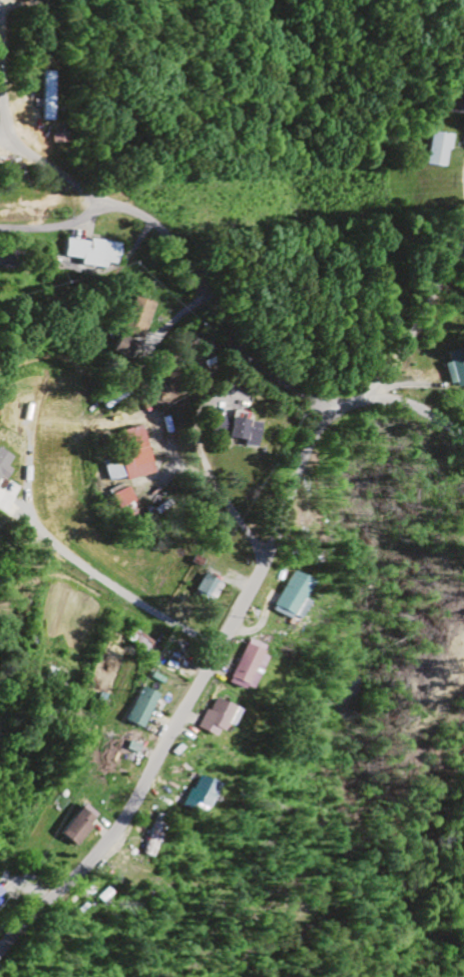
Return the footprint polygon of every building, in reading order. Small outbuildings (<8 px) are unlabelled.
[(56,121),(57,72),(46,72),(45,121),(56,121)] [(419,165),(440,167),(444,135),(422,133),(419,165)] [(83,266),(101,268),(102,263),(120,265),(122,245),(70,238),(67,258),(84,260),(83,266)] [(460,348),(440,353),(443,364),(439,365),(444,387),(463,383),(463,366),(460,348)] [(259,422),(229,419),(227,439),(241,440),(241,446),(256,447),(259,422)] [(157,473),(144,426),(127,431),(133,454),(105,462),(110,481),(128,476),(129,481),(157,473)] [(15,435),(2,431),(0,436),(0,469),(6,452),(9,453),(15,435)] [(139,500),(129,486),(115,496),(124,510),(139,500)] [(271,611),(292,622),(314,581),(293,570),(271,611)] [(144,729),(160,695),(142,686),(126,720),(144,729)] [(195,728),(214,737),(217,730),(222,733),(226,724),(232,728),(241,711),(216,698),(209,711),(205,709),(195,728)] [(217,785),(194,775),(185,797),(207,807),(217,785)] [(78,847),(102,817),(87,805),(64,835),(78,847)] [(0,885),(0,909),(12,894),(0,885)]
